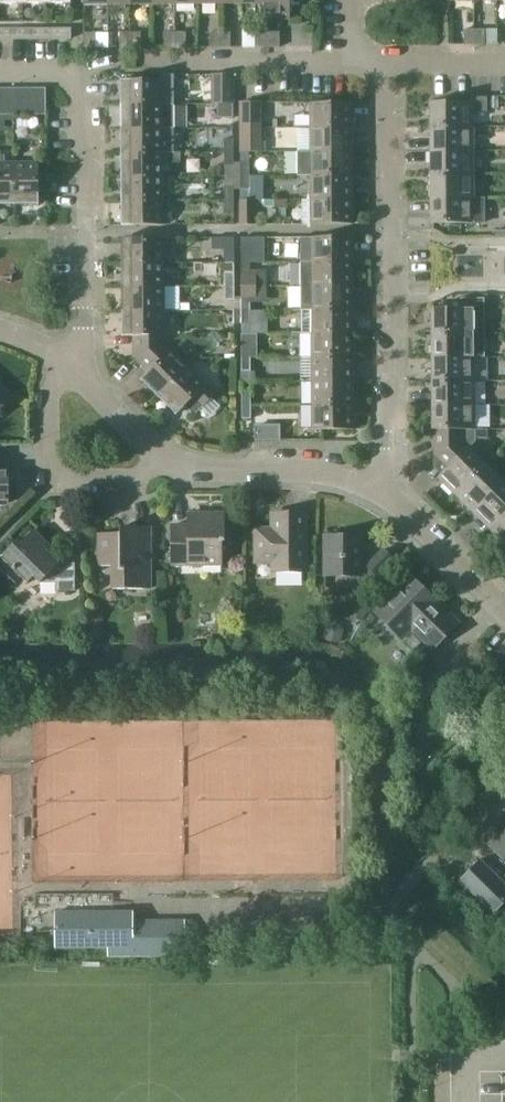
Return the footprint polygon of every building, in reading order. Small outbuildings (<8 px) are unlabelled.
[(264,3),(264,18),(290,18),(289,0),(264,0),(264,3)] [(32,28),(32,38),(43,38),(43,27),(32,28)] [(43,27),(43,38),(53,38),(53,27),(43,27)] [(63,38),(63,27),(53,27),(53,38),(63,38)] [(14,38),(14,28),(3,28),(3,38),(14,38)] [(32,28),(22,28),(22,38),(32,38),(32,28)] [(464,28),(464,44),(474,44),(474,28),(464,28)] [(474,44),(485,44),(485,28),(474,28),(474,44)] [(255,31),(255,46),(266,45),(265,38),(265,30),(255,31)] [(265,30),(265,38),(279,38),(279,30),(265,30)] [(120,31),(120,47),(130,47),(130,31),(120,31)] [(140,47),(140,31),(130,31),(130,47),(140,47)] [(166,31),(166,46),(176,46),(176,31),(166,31)] [(187,31),(176,31),(176,46),(187,46),(187,31)] [(211,31),(211,46),(221,46),(221,31),(211,31)] [(231,46),(231,31),(221,31),(221,46),(231,46)] [(85,47),(95,46),(95,32),(85,32),(85,47)] [(123,104),(175,104),(175,73),(162,73),(162,79),(123,79),(123,104)] [(213,102),(225,102),(225,103),(235,103),(234,73),(213,73),(213,102)] [(18,88),(0,88),(0,114),(9,114),(9,100),(18,100),(18,88)] [(9,100),(9,114),(48,113),(48,88),(18,88),(18,100),(9,100)] [(470,97),(470,101),(430,102),(430,126),(472,126),(472,111),(486,111),(487,97),(470,97)] [(263,101),(241,101),(242,127),(263,127),(263,101)] [(312,126),(352,126),(352,102),(311,102),(312,126)] [(235,103),(225,103),(225,117),(235,117),(235,103)] [(175,104),(123,104),(123,128),(163,128),(163,127),(175,127),(175,104)] [(298,150),(312,150),(352,150),(352,126),(312,126),(298,126),(298,150)] [(430,150),(472,150),(472,126),(430,126),(430,150)] [(263,127),(242,127),(242,151),(263,150),(263,127)] [(123,152),(164,151),(163,128),(123,128),(123,152)] [(235,139),(225,139),(225,151),(235,151),(235,139)] [(298,174),(312,174),(352,173),(352,150),(312,150),(312,151),(298,151),(298,174)] [(431,175),(472,174),(472,150),(430,150),(431,175)] [(15,203),(15,163),(2,163),(2,151),(0,151),(0,203),(15,203)] [(182,151),(164,151),(123,152),(123,176),(164,175),(164,162),(182,162),(182,151)] [(225,165),(235,165),(235,151),(225,151),(225,165)] [(241,161),(241,175),(250,175),(250,161),(241,161)] [(15,163),(15,203),(39,203),(38,163),(15,163)] [(312,174),(312,198),(352,198),(352,173),(312,174)] [(431,198),(472,198),(472,174),(431,175),(431,198)] [(124,200),(164,199),(164,175),(123,176),(124,200)] [(241,175),(242,198),(250,198),(250,175),(241,175)] [(226,199),(235,199),(234,185),(226,185),(226,199)] [(241,198),(241,209),(241,222),(254,222),(254,198),(250,198),(242,198),(241,198)] [(303,223),(312,222),(352,222),(352,198),(312,198),(303,198),(303,223)] [(484,199),(472,199),(472,198),(431,198),(431,222),(484,222),(484,199)] [(164,199),(124,200),(124,224),(164,224),(164,199)] [(235,199),(226,199),(226,212),(235,211),(235,199)] [(312,261),(353,261),(352,236),(312,236),(312,261)] [(124,262),(164,262),(163,237),(123,238),(124,262)] [(226,250),(235,250),(235,237),(226,237),(226,250)] [(250,237),(241,237),(241,261),(250,261),(250,237)] [(257,274),(250,274),(250,261),(241,261),(241,285),(257,285),(257,274)] [(301,284),(353,284),(353,261),(312,261),(312,262),(301,262),(301,284)] [(124,286),(164,286),(164,262),(124,262),(124,286)] [(235,272),(226,272),(226,285),(235,285),(235,272)] [(302,309),(353,308),(353,284),(301,284),(302,309)] [(226,285),(226,300),(235,299),(235,285),(226,285)] [(257,285),(241,285),(241,299),(242,299),(242,309),(251,309),(251,299),(258,299),(257,285)] [(124,310),(164,310),(164,286),(124,286),(124,310)] [(432,332),(484,332),(484,299),(459,299),(459,308),(432,308),(432,332)] [(353,308),(302,309),(302,332),(353,332),(353,308)] [(243,323),(251,323),(251,309),(242,309),(243,323)] [(135,357),(165,343),(164,310),(124,310),(124,334),(135,334),(135,357)] [(353,332),(302,332),(302,357),(313,357),(313,356),(353,356),(353,332)] [(484,332),(432,332),(432,356),(474,355),(474,356),(484,356),(484,332)] [(165,343),(135,357),(150,370),(142,379),(160,396),(188,366),(165,343)] [(251,345),(242,345),(242,356),(251,356),(251,345)] [(474,380),(474,356),(474,355),(432,356),(432,380),(474,380)] [(242,381),(257,381),(257,371),(252,371),(251,356),(242,356),(242,381)] [(313,380),(353,380),(353,356),(313,356),(313,357),(313,380)] [(188,366),(160,396),(177,413),(185,405),(195,414),(216,393),(188,366)] [(313,404),(354,404),(353,380),(313,380),(313,404)] [(432,404),(474,404),(474,380),(432,380),(432,404)] [(12,396),(0,384),(0,408),(12,396)] [(242,404),(252,404),(251,391),(242,391),(242,404)] [(252,404),(242,404),(242,418),(252,417),(252,404)] [(354,404),(313,404),(313,429),(354,429),(354,404)] [(451,443),(459,440),(459,428),(474,428),(474,404),(432,404),(433,428),(450,428),(451,442),(451,443)] [(456,494),(485,464),(468,446),(467,447),(459,440),(451,443),(461,453),(438,476),(456,494)] [(473,511),(502,481),(485,464),(456,494),(473,511)] [(9,502),(8,467),(0,467),(0,503),(9,502)] [(504,512),(504,483),(502,481),(473,511),(489,528),(504,512)] [(489,528),(504,543),(504,512),(489,528)] [(221,542),(225,542),(225,513),(188,513),(188,525),(173,525),(173,565),(221,565),(221,542)] [(273,571),(305,571),(305,513),(273,513),(273,530),(257,529),(257,557),(273,557),(273,571)] [(112,589),(149,588),(148,526),(129,526),(129,533),(99,533),(99,565),(112,564),(112,589)] [(34,578),(39,583),(56,583),(56,590),(74,590),(74,563),(60,563),(47,550),(51,546),(35,529),(22,542),(19,539),(0,557),(0,567),(15,582),(20,577),(27,584),(34,578)] [(374,582),(394,560),(383,550),(369,564),(362,565),(361,535),(326,535),(326,575),(361,575),(361,582),(374,582)] [(434,648),(458,624),(409,576),(375,610),(402,637),(412,626),(434,648)] [(414,650),(422,642),(414,634),(406,642),(414,650)] [(500,833),(495,829),(484,840),(504,860),(504,828),(500,833)] [(459,880),(493,914),(504,902),(504,881),(481,858),(459,880)] [(110,955),(162,955),(184,955),(184,937),(184,920),(132,920),(132,901),(114,901),(114,894),(35,894),(35,902),(21,902),(21,938),(51,938),(51,948),(110,947),(110,955)]
